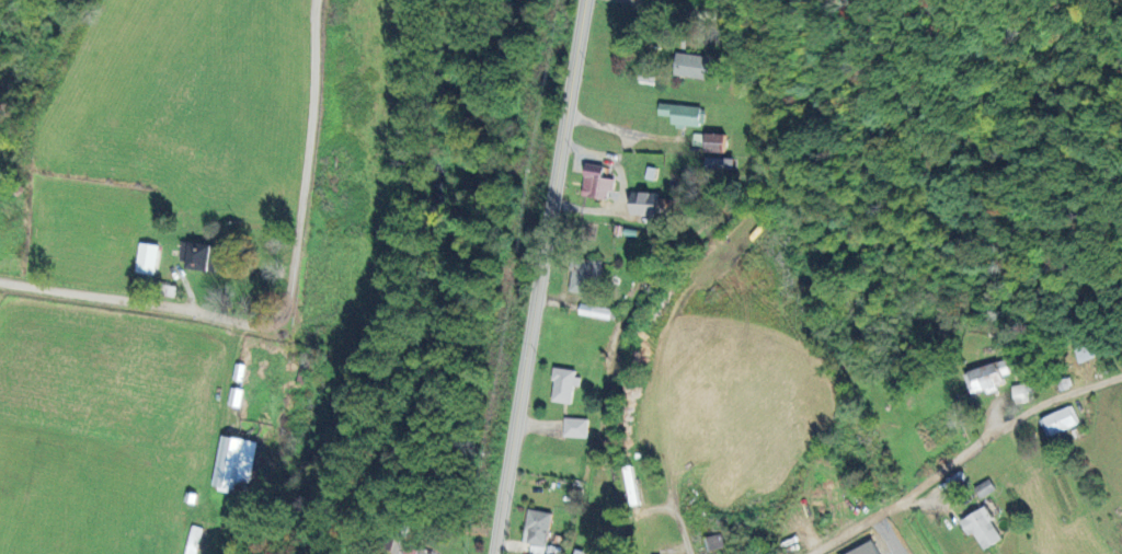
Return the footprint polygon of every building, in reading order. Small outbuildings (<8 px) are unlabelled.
[(715,80),(717,57),(676,53),(674,76),(715,80)] [(658,116),(671,116),(670,126),(701,128),(702,106),(658,104),(658,116)] [(705,146),(705,153),(725,153),(725,134),(693,133),(692,146),(705,146)] [(734,171),(735,159),(707,158),(707,170),(734,171)] [(580,196),(606,200),(608,190),(612,191),(614,179),(602,177),(603,166),(586,163),(580,196)] [(630,215),(658,216),(659,193),(631,192),(630,215)] [(179,261),(186,262),(185,269),(214,272),(217,246),(181,242),(179,261)] [(158,246),(139,243),(134,272),(154,275),(158,246)] [(601,262),(572,259),(568,292),(590,295),(591,278),(599,279),(601,262)] [(611,318),(611,307),(580,305),(579,316),(611,318)] [(1095,357),(1090,341),(1073,347),(1078,363),(1095,357)] [(1010,373),(1005,359),(964,373),(971,395),(986,390),(987,392),(1006,386),(1003,376),(1010,373)] [(578,370),(553,367),(550,402),(571,404),(573,385),(577,386),(578,370)] [(1034,399),(1031,382),(1012,386),(1015,403),(1034,399)] [(227,406),(240,408),(242,390),(229,388),(227,406)] [(1047,437),(1079,423),(1071,405),(1039,419),(1047,437)] [(587,438),(587,419),(563,418),(563,437),(587,438)] [(256,440),(220,435),(213,488),(242,492),(243,484),(250,485),(256,440)] [(637,505),(633,465),(624,466),(628,506),(637,505)] [(995,491),(990,480),(974,487),(979,498),(995,491)] [(968,536),(974,533),(983,549),(1002,539),(984,507),(960,520),(968,536)] [(526,544),(547,546),(550,512),(527,510),(525,529),(528,529),(526,544)] [(707,552),(725,548),(721,533),(704,537),(707,552)] [(874,540),(844,553),(880,553),(874,540)]
